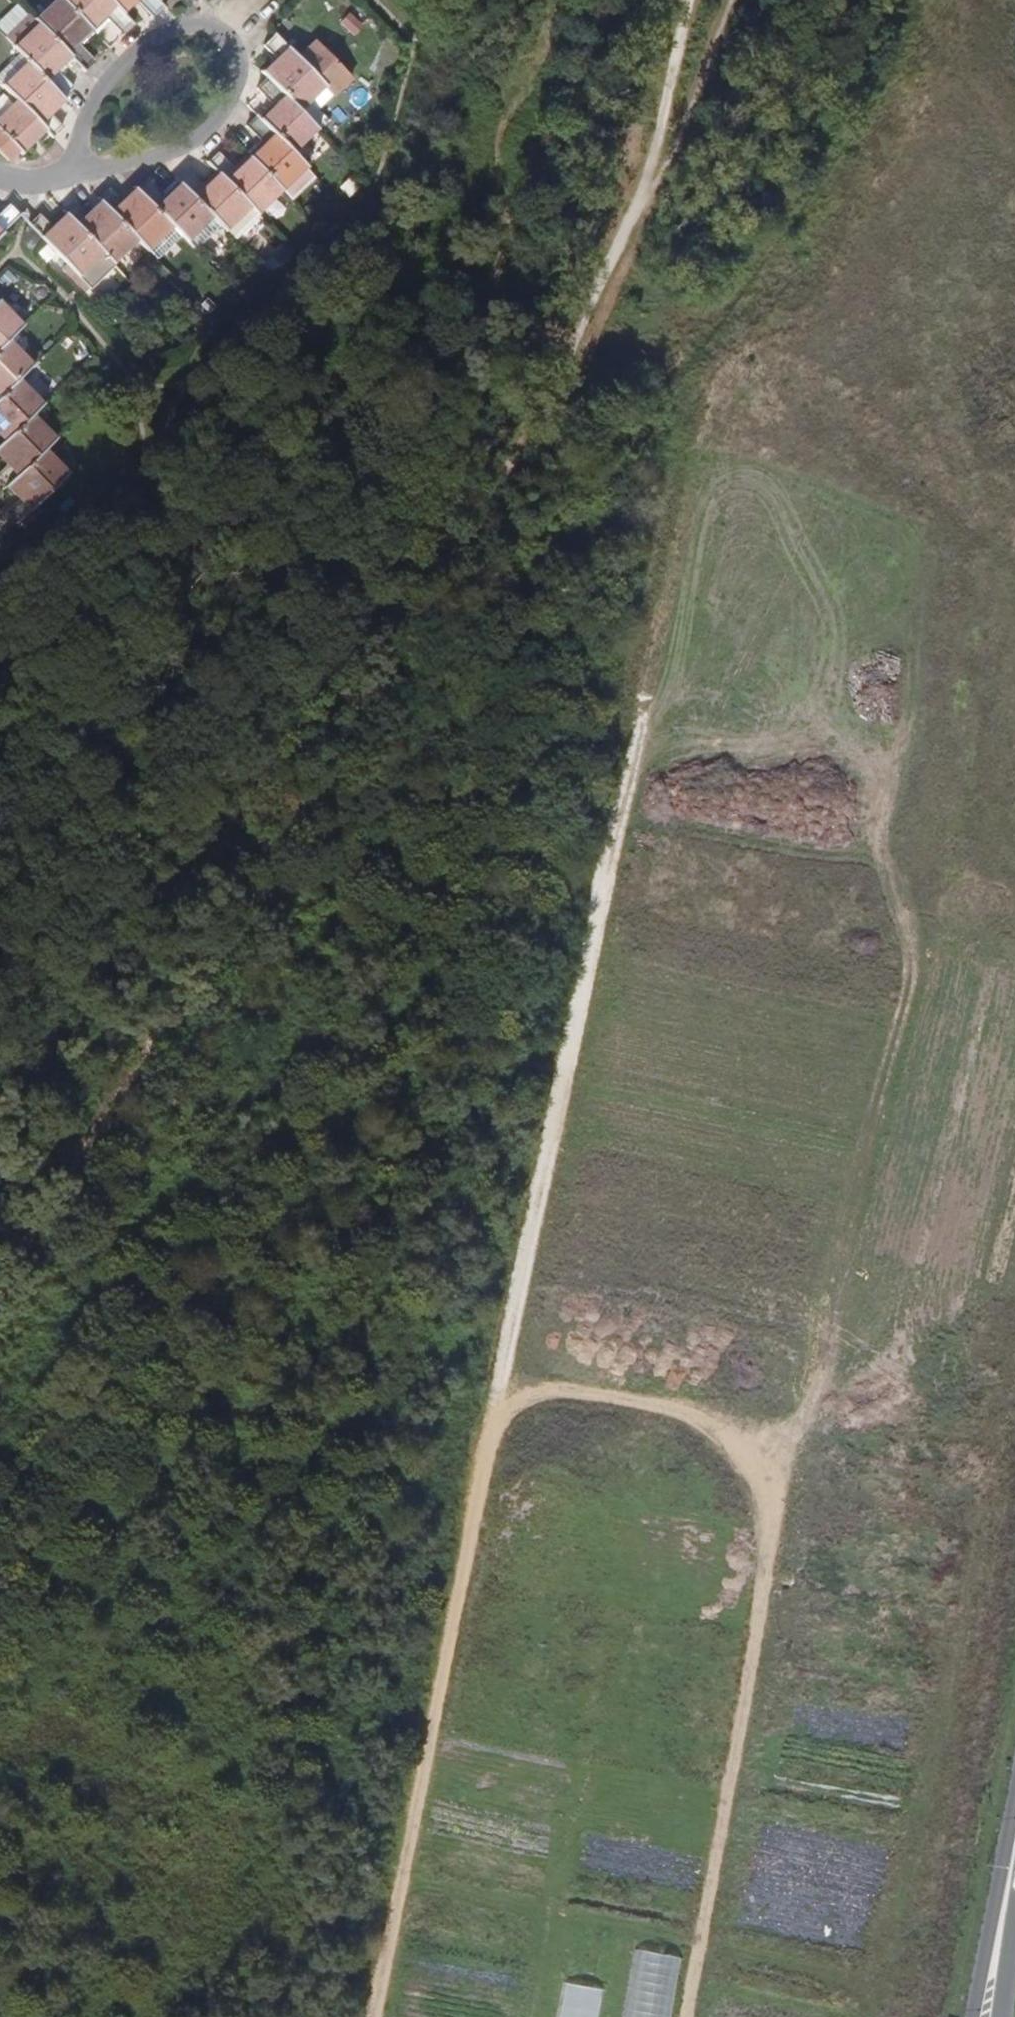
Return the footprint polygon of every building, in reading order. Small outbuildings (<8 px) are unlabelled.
[(90,28),(63,0),(57,0),(36,21),(69,56),(84,71),(94,61),(76,42),(90,28)] [(132,24),(121,13),(108,0),(63,0),(90,28),(103,16),(122,35),(132,24)] [(121,13),(134,0),(108,0),(121,13)] [(165,7),(158,0),(135,0),(153,17),(165,7)] [(69,56),(36,21),(29,14),(5,36),(21,53),(64,99),(65,100),(75,90),(55,69),(69,56)] [(277,61),(262,75),(265,79),(306,121),(351,76),(317,40),(298,59),(273,33),(261,43),(277,61)] [(0,73),(0,82),(19,101),(44,127),(50,134),(60,124),(50,113),(64,99),(21,53),(0,73)] [(274,108),(260,121),(290,152),(314,129),(306,121),(265,79),(257,86),(256,89),(274,108)] [(44,127),(19,101),(0,119),(0,149),(10,160),(44,127)] [(264,146),(250,159),(280,190),(304,166),(290,152),(260,121),(255,116),(245,126),(264,146)] [(226,183),(238,171),(218,152),(207,163),(219,176),(226,183)] [(238,171),(226,183),(248,206),(255,214),(280,190),(250,159),(238,171)] [(186,169),(177,179),(182,184),(211,215),(225,228),(248,206),(226,183),(219,176),(206,190),(186,169)] [(145,181),(137,190),(171,226),(184,240),(211,215),(182,184),(166,199),(148,180),(145,181)] [(108,189),(98,199),(102,204),(136,239),(146,250),(171,226),(137,190),(123,204),(108,189)] [(74,201),(63,212),(67,216),(100,251),(111,263),(136,239),(102,204),(88,216),(74,201)] [(19,212),(10,204),(0,213),(0,232),(19,212)] [(54,229),(38,215),(29,224),(46,241),(86,284),(110,262),(67,216),(54,229)] [(8,341),(23,327),(0,304),(0,349),(8,341)] [(18,380),(32,366),(8,341),(0,349),(0,397),(18,380)] [(30,415),(41,404),(18,380),(0,397),(0,443),(30,415)] [(30,415),(0,443),(0,456),(8,464),(17,474),(44,448),(54,439),(30,415)] [(20,499),(29,509),(67,473),(44,448),(17,474),(7,484),(20,499)] [(8,464),(0,472),(0,483),(4,486),(7,484),(17,474),(8,464)] [(29,509),(20,499),(5,512),(15,522),(29,509)] [(597,1984),(565,1980),(560,2016),(593,2016),(597,1984)]
